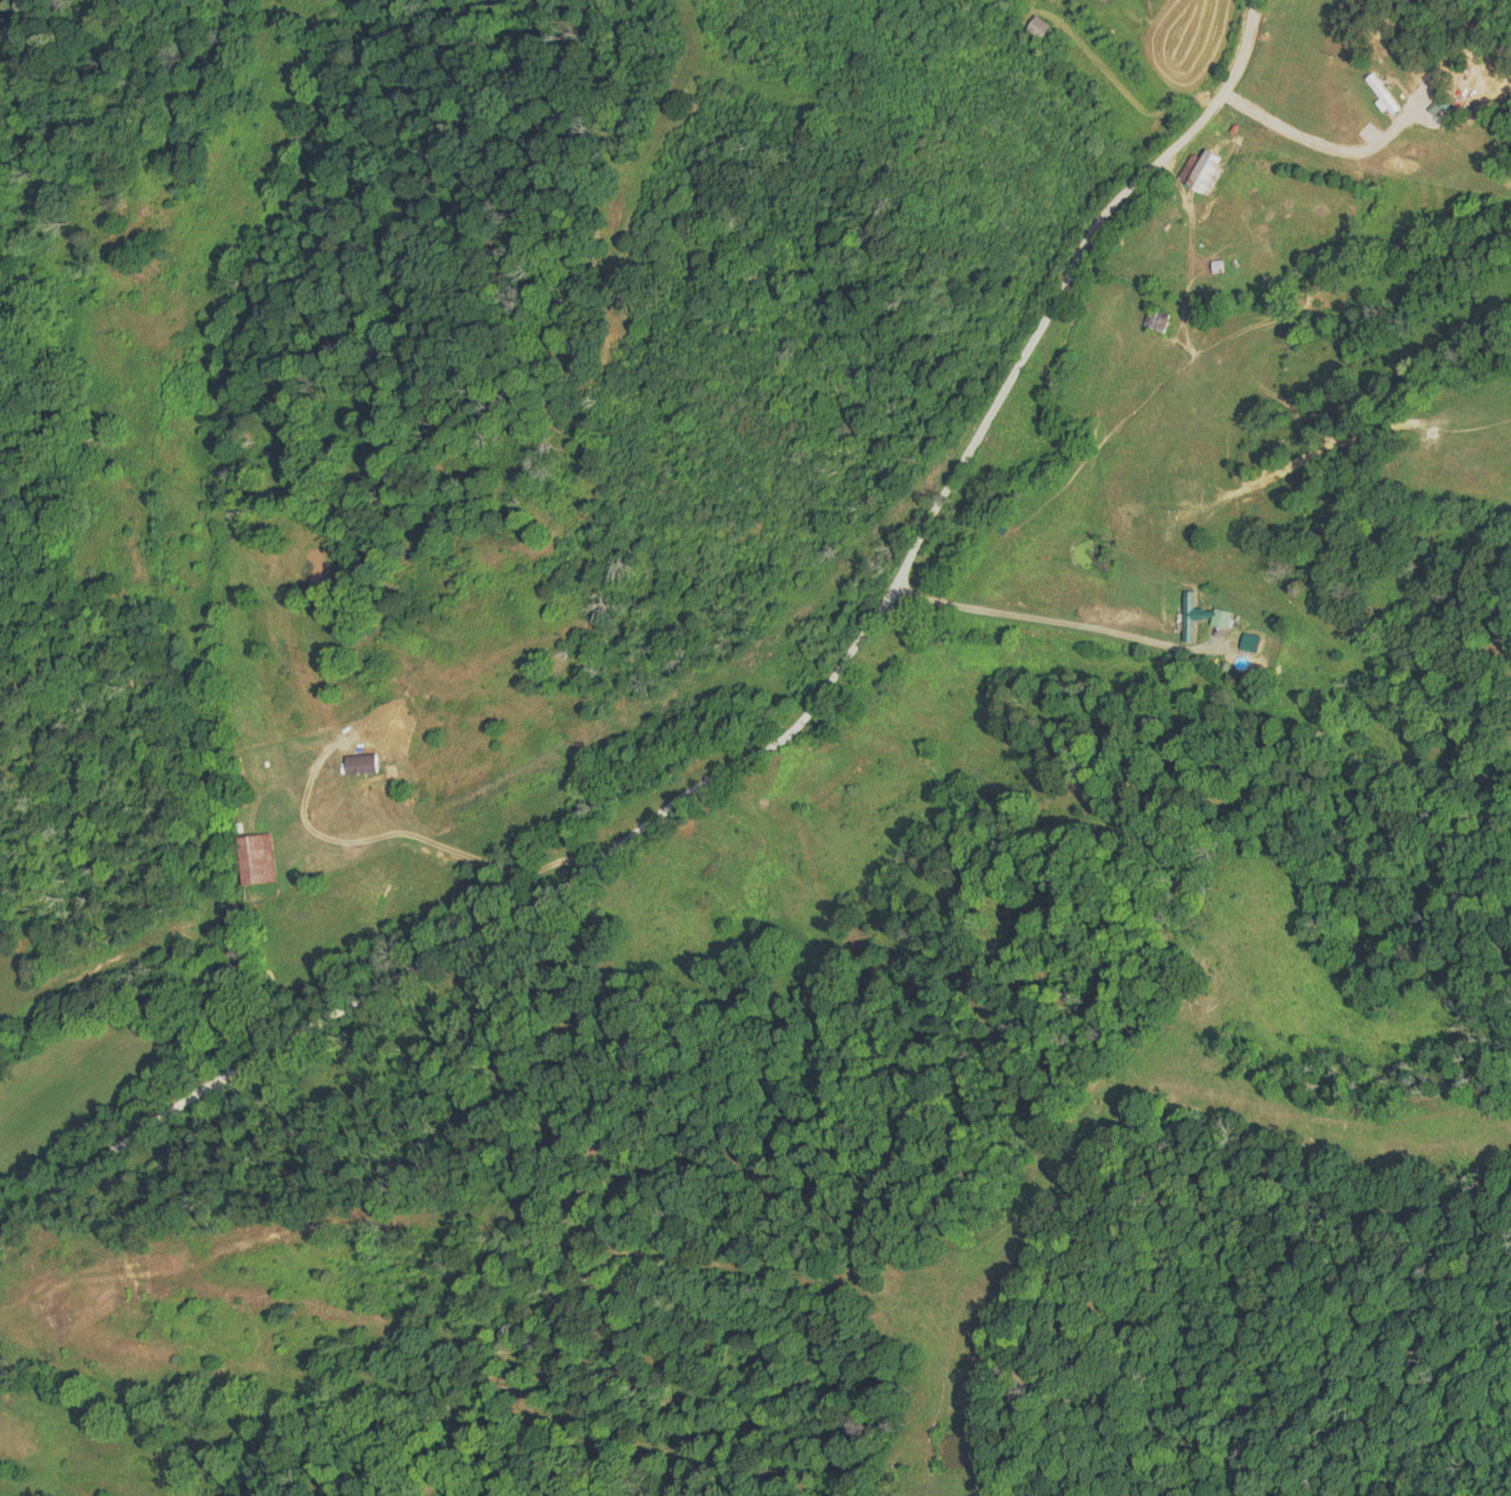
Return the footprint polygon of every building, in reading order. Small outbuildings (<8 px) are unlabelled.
[(1398,107),(1374,73),(1366,79),(1380,100),(1375,103),(1385,116),(1398,107)] [(1221,157),(1205,148),(1199,158),(1194,155),(1179,180),(1208,197),(1224,167),(1217,164),(1221,157)] [(1223,272),(1223,260),(1212,261),(1213,273),(1223,272)] [(1147,328),(1165,333),(1171,314),(1152,309),(1147,328)] [(1206,600),(1176,597),(1173,638),(1197,640),(1199,620),(1205,621),(1206,600)] [(345,756),(345,773),(377,773),(377,756),(345,756)] [(271,834),(238,836),(242,885),(275,883),(271,834)]
